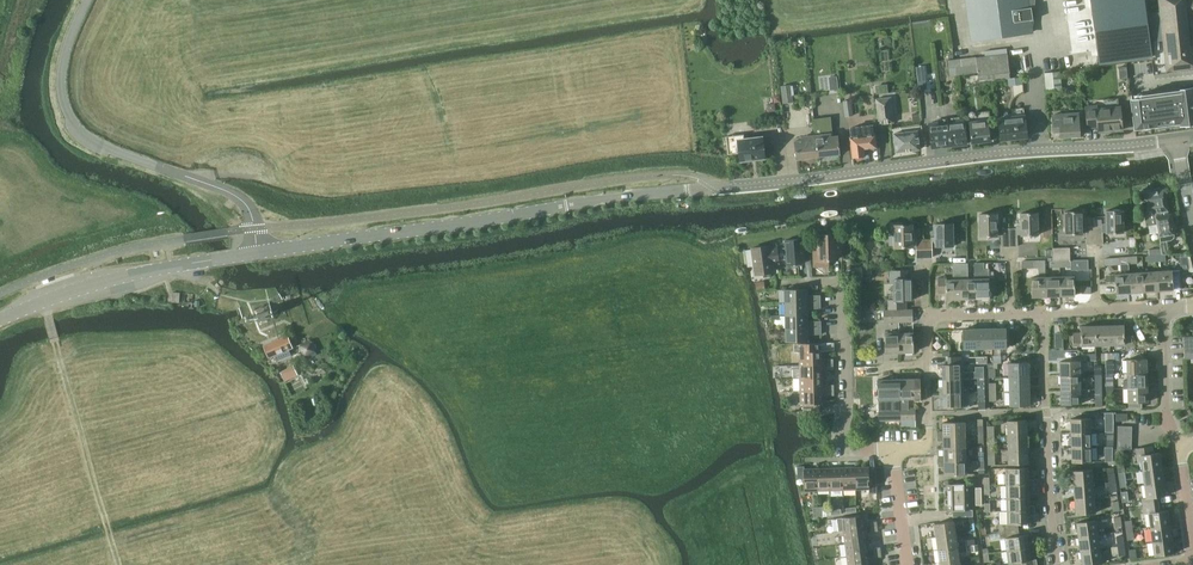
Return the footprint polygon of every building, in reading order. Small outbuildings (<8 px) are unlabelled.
[(1034,20),(1032,7),(1035,7),(1035,0),(965,0),(971,41),(1034,32),(1032,20),(1034,20)] [(1100,64),(1154,56),(1145,0),(1090,0),(1100,64)] [(1187,15),(1192,14),(1192,0),(1159,0),(1160,13),(1151,14),(1154,41),(1163,40),(1166,70),(1192,67),(1192,46),(1190,46),(1187,15)] [(991,80),(1008,78),(1011,78),(1008,54),(976,58),(976,57),(948,60),(950,76),(978,73),(979,82),(991,80)] [(1127,66),(1119,67),(1120,78),(1128,78),(1127,66)] [(1046,92),(1063,90),(1060,71),(1044,73),(1046,92)] [(1022,77),(1011,78),(1008,78),(1009,86),(1023,84),(1022,77)] [(927,87),(926,80),(918,81),(919,88),(927,87)] [(875,83),(877,92),(889,90),(888,82),(875,83)] [(792,101),(790,85),(782,86),(783,102),(792,101)] [(1143,128),(1142,126),(1150,125),(1150,127),(1158,126),(1157,124),(1166,123),(1174,122),(1174,124),(1180,123),(1180,125),(1185,124),(1185,123),(1192,122),(1192,123),(1192,87),(1180,89),(1180,93),(1132,99),(1133,110),(1135,129),(1143,128)] [(878,125),(894,123),(891,97),(875,99),(878,125)] [(845,117),(853,116),(851,100),(843,101),(845,117)] [(768,109),(772,111),(776,111),(775,103),(767,104),(768,109)] [(1122,129),(1120,106),(1097,109),(1097,105),(1085,107),(1087,127),(1098,126),(1098,131),(1113,130),(1114,131),(1119,131),(1120,129),(1122,129)] [(998,118),(1000,140),(1028,137),(1025,109),(1013,110),(1013,117),(998,118)] [(912,121),(921,120),(920,112),(912,113),(912,121)] [(1080,136),(1078,113),(1052,115),(1053,132),(1060,132),(1060,137),(1080,136)] [(814,119),(816,135),(819,157),(841,154),(839,135),(831,136),(831,133),(832,133),(830,117),(814,119)] [(958,120),(958,122),(948,123),(950,136),(951,136),(952,145),(967,143),(964,119),(958,120)] [(969,122),(972,142),(989,140),(990,140),(989,129),(988,120),(984,120),(969,122)] [(932,147),(952,145),(951,136),(950,136),(948,123),(938,125),(938,123),(929,124),(932,147)] [(851,137),(850,137),(853,158),(865,157),(864,149),(877,147),(875,134),(873,134),(872,126),(850,128),(851,137)] [(894,133),(896,152),(920,149),(920,147),(926,146),(924,134),(918,134),(918,130),(894,133)] [(797,160),(819,157),(816,135),(801,137),(801,140),(795,140),(797,160)] [(740,160),(766,157),(763,138),(738,141),(740,160)] [(1161,248),(1161,249),(1161,255),(1166,254),(1166,255),(1169,254),(1167,241),(1170,240),(1172,240),(1173,239),(1174,237),(1174,236),(1174,234),(1177,234),(1173,211),(1169,212),(1165,189),(1154,191),(1158,213),(1155,214),(1159,232),(1159,237),(1161,248)] [(1150,233),(1159,232),(1155,214),(1158,213),(1154,191),(1141,193),(1147,226),(1149,225),(1150,233)] [(1102,227),(1094,227),(1094,244),(1103,244),(1103,233),(1106,233),(1124,233),(1123,210),(1105,210),(1105,224),(1101,224),(1102,227)] [(1087,233),(1087,244),(1094,244),(1094,227),(1087,227),(1087,225),(1083,225),(1082,211),(1065,211),(1065,234),(1083,233),(1087,233)] [(1016,229),(1009,229),(1010,246),(1018,246),(1017,235),(1039,235),(1038,212),(1020,213),(1020,226),(1016,226),(1016,229)] [(1002,235),(1002,247),(1010,246),(1009,229),(1001,229),(1001,227),(998,227),(997,213),(980,214),(980,236),(998,236),(998,235),(1002,235)] [(917,247),(917,258),(925,257),(924,240),(916,240),(916,238),(914,238),(913,224),(899,224),(899,223),(890,223),(891,234),(894,234),(894,248),(917,247)] [(931,240),(924,240),(925,257),(932,257),(932,246),(954,245),(953,223),(935,224),(935,237),(931,237),(931,240)] [(814,266),(821,266),(821,260),(835,259),(835,255),(842,254),(841,234),(817,234),(818,251),(813,251),(814,266)] [(802,245),(810,244),(809,238),(802,239),(785,240),(787,264),(804,262),(802,245)] [(771,264),(779,262),(776,246),(769,247),(769,245),(752,248),(755,274),(772,272),(771,264)] [(1053,248),(1053,260),(1060,260),(1070,260),(1069,248),(1053,248)] [(1188,256),(1180,257),(1181,270),(1189,269),(1189,262),(1188,256)] [(1120,264),(1121,274),(1115,274),(1115,282),(1116,293),(1130,292),(1129,273),(1129,263),(1128,257),(1105,259),(1105,265),(1120,264)] [(1071,270),(1088,269),(1088,260),(1071,260),(1071,267),(1071,270)] [(1032,277),(1032,296),(1047,296),(1046,277),(1046,268),(1045,268),(1045,261),(1022,261),(1022,268),(1038,268),(1038,277),(1032,277)] [(974,263),(975,279),(974,279),(974,298),(990,298),(989,268),(984,268),(984,262),(981,262),(974,263)] [(946,293),(947,299),(960,299),(960,263),(953,263),(953,279),(947,280),(947,278),(938,278),(938,293),(946,293)] [(968,263),(960,263),(960,299),(974,298),(974,279),(968,279),(968,263)] [(852,267),(852,277),(863,277),(863,267),(852,267)] [(1172,270),(1158,271),(1159,290),(1174,289),(1172,270)] [(890,271),(891,283),(894,283),(894,300),(889,300),(889,309),(906,309),(906,300),(912,300),(912,278),(907,279),(907,271),(890,271)] [(1159,290),(1158,271),(1143,272),(1145,291),(1159,290)] [(1143,272),(1129,273),(1130,292),(1145,291),(1143,272)] [(1115,282),(1115,274),(1106,275),(1107,283),(1115,282)] [(1060,276),(1046,277),(1047,296),(1061,296),(1060,276)] [(1075,295),(1075,276),(1060,276),(1061,296),(1075,295)] [(756,283),(757,289),(765,288),(764,281),(756,283)] [(784,289),(785,302),(821,301),(820,295),(807,295),(807,288),(784,289)] [(821,301),(785,302),(785,315),(808,315),(808,308),(821,308),(821,301)] [(277,319),(270,303),(253,311),(260,326),(277,319)] [(884,322),(897,322),(897,310),(884,310),(884,322)] [(913,310),(897,310),(897,322),(913,322),(913,310)] [(808,321),(808,315),(785,315),(785,328),(821,327),(821,321),(808,321)] [(1073,332),(1073,345),(1096,345),(1095,325),(1081,326),(1081,332),(1073,332)] [(1109,325),(1095,325),(1096,345),(1110,345),(1109,325)] [(1124,328),(1124,325),(1109,325),(1110,345),(1125,345),(1132,344),(1132,328),(1124,328)] [(808,334),(821,334),(821,327),(785,328),(786,342),(808,341),(808,334)] [(992,328),(977,329),(978,348),(992,348),(992,328)] [(1006,328),(992,328),(992,348),(1006,348),(1006,328)] [(963,349),(969,349),(978,348),(977,329),(963,329),(963,349)] [(913,332),(898,333),(898,352),(914,352),(913,332)] [(885,333),(885,352),(898,352),(898,333),(885,333)] [(293,348),(287,335),(264,345),(269,358),(275,355),(278,361),(291,356),(288,350),(293,348)] [(1185,342),(1185,358),(1191,358),(1192,362),(1192,335),(1184,336),(1185,342)] [(304,357),(317,352),(311,339),(299,345),(304,357)] [(794,352),(800,352),(800,365),(833,364),(833,359),(821,359),(821,351),(819,351),(819,343),(802,343),(794,343),(794,352)] [(943,376),(963,375),(962,363),(962,356),(948,356),(948,364),(943,364),(943,369),(943,376)] [(1126,359),(1127,374),(1147,373),(1147,358),(1126,359)] [(1080,360),(1060,361),(1060,375),(1081,375),(1080,360)] [(1008,362),(1009,377),(1029,376),(1029,362),(1008,362)] [(834,369),(833,364),(800,365),(800,367),(793,368),(793,378),(800,377),(800,378),(822,377),(821,370),(834,369)] [(285,380),(298,374),(293,366),(281,372),(285,380)] [(1124,388),(1127,388),(1148,387),(1147,373),(1127,374),(1127,380),(1123,380),(1124,388)] [(943,376),(944,391),(969,390),(969,386),(963,386),(963,375),(943,376)] [(1081,382),(1081,375),(1060,375),(1060,390),(1087,389),(1086,382),(1081,382)] [(1030,390),(1029,376),(1009,377),(1009,391),(1030,390)] [(822,385),(822,377),(800,378),(801,391),(834,390),(834,384),(822,385)] [(920,378),(914,379),(900,379),(902,420),(902,426),(914,425),(914,420),(916,420),(915,408),(909,408),(908,398),(915,398),(917,400),(921,400),(920,378)] [(879,421),(902,420),(900,379),(886,380),(887,399),(893,399),(893,408),(879,409),(879,421)] [(1149,401),(1148,387),(1127,388),(1128,406),(1143,407),(1143,401),(1149,401)] [(1090,396),(1090,389),(1087,389),(1060,390),(1061,404),(1082,403),(1081,396),(1090,396)] [(822,395),(834,395),(834,390),(801,391),(801,404),(803,404),(803,412),(820,412),(820,403),(822,403),(822,395)] [(969,390),(944,391),(944,397),(940,397),(941,407),(964,407),(970,407),(969,400),(969,390)] [(1009,405),(1030,405),(1030,390),(1009,391),(1009,405)] [(1090,418),(1071,418),(1071,433),(1091,433),(1090,418)] [(1028,420),(1007,420),(1008,435),(1028,434),(1028,420)] [(1113,421),(1106,422),(1106,431),(1114,431),(1113,421)] [(943,431),(938,431),(938,436),(966,435),(965,422),(943,422),(943,431)] [(1118,425),(1118,433),(1132,433),(1132,426),(1118,425)] [(1071,433),(1072,447),(1091,447),(1091,433),(1071,433)] [(1008,435),(1008,450),(1028,449),(1028,434),(1008,435)] [(938,440),(943,440),(944,448),(966,447),(966,435),(938,436),(938,440)] [(1132,449),(1132,441),(1118,440),(1117,450),(1132,449)] [(1113,461),(1113,446),(1105,446),(1105,461),(1113,461)] [(1135,448),(1137,460),(1141,460),(1142,469),(1162,466),(1160,452),(1152,453),(1151,446),(1135,448)] [(938,457),(939,461),(967,460),(966,447),(944,448),(944,457),(938,457)] [(1072,462),(1092,462),(1091,447),(1072,447),(1072,462)] [(1009,464),(1029,463),(1028,449),(1008,450),(1009,464)] [(945,474),(967,473),(967,460),(939,461),(939,466),(944,466),(945,474)] [(1117,464),(1118,475),(1126,474),(1124,462),(1117,464)] [(803,476),(804,490),(817,490),(817,468),(804,468),(804,466),(797,466),(798,476),(803,476)] [(1164,481),(1162,466),(1142,469),(1144,484),(1164,481)] [(855,467),(842,468),(843,489),(856,489),(855,467)] [(869,470),(869,467),(855,467),(856,489),(869,488),(870,493),(877,493),(876,470),(869,470)] [(1005,484),(1006,484),(1006,485),(1034,484),(1034,479),(1029,479),(1028,471),(1028,467),(1006,468),(1006,474),(1004,474),(1004,478),(1005,484)] [(829,468),(817,468),(817,490),(830,489),(829,468)] [(843,489),(842,468),(829,468),(830,489),(843,489)] [(1092,469),(1072,470),(1074,485),(1094,483),(1092,469)] [(1108,473),(1109,482),(1116,482),(1114,472),(1108,473)] [(1127,486),(1127,481),(1126,474),(1118,475),(1119,482),(1120,487),(1127,486)] [(1146,498),(1141,498),(1143,506),(1159,504),(1158,496),(1166,495),(1164,481),(1144,484),(1146,498)] [(1117,491),(1116,482),(1109,482),(1110,492),(1117,491)] [(946,484),(947,497),(970,496),(969,483),(946,484)] [(1095,498),(1094,483),(1074,485),(1075,499),(1095,498)] [(1034,489),(1034,484),(1006,485),(1007,498),(1029,497),(1029,489),(1034,489)] [(952,510),(970,509),(970,496),(947,497),(947,510),(952,510)] [(1035,505),(1029,505),(1029,497),(1007,498),(1007,511),(1035,510),(1035,505)] [(1076,514),(1096,512),(1095,498),(1075,499),(1076,514)] [(1112,502),(1113,514),(1120,513),(1120,510),(1118,501),(1112,502)] [(1160,511),(1159,504),(1143,506),(1144,513),(1148,513),(1150,527),(1170,524),(1170,523),(1172,523),(1171,516),(1169,516),(1168,509),(1160,511)] [(1035,514),(1035,510),(1007,511),(999,511),(1000,524),(998,524),(999,532),(1018,529),(1018,523),(1030,523),(1030,514),(1035,514)] [(1123,526),(1121,516),(1120,513),(1113,514),(1114,517),(1116,527),(1123,526)] [(864,528),(863,515),(842,517),(837,518),(839,531),(844,530),(864,528)] [(940,523),(935,524),(936,536),(956,534),(955,526),(964,525),(963,519),(954,521),(940,523)] [(1096,519),(1076,522),(1078,537),(1098,534),(1096,519)] [(1152,541),(1172,538),(1170,524),(1150,527),(1152,541)] [(1134,538),(1132,525),(1125,526),(1127,540),(1134,538)] [(844,530),(845,543),(866,540),(864,528),(844,530)] [(1000,538),(1005,537),(1007,550),(1035,546),(1034,542),(1029,543),(1027,534),(1019,535),(1018,529),(999,532),(1000,538)] [(957,541),(956,534),(936,536),(938,550),(966,545),(966,540),(957,541)] [(1078,537),(1080,551),(1100,548),(1098,534),(1078,537)] [(1174,553),(1172,538),(1152,541),(1154,556),(1174,553)] [(845,543),(847,556),(868,553),(866,540),(845,543)] [(958,552),(967,551),(966,545),(938,550),(940,562),(960,559),(958,552)] [(1035,546),(1007,550),(1009,563),(1013,563),(1021,561),(1021,564),(1037,564),(1036,558),(1031,559),(1030,551),(1035,551),(1035,546)] [(1102,563),(1100,548),(1080,551),(1082,564),(1085,564),(1102,563)] [(1129,550),(1130,559),(1137,558),(1135,548),(1129,550)] [(848,564),(869,564),(868,553),(847,556),(848,564)]
